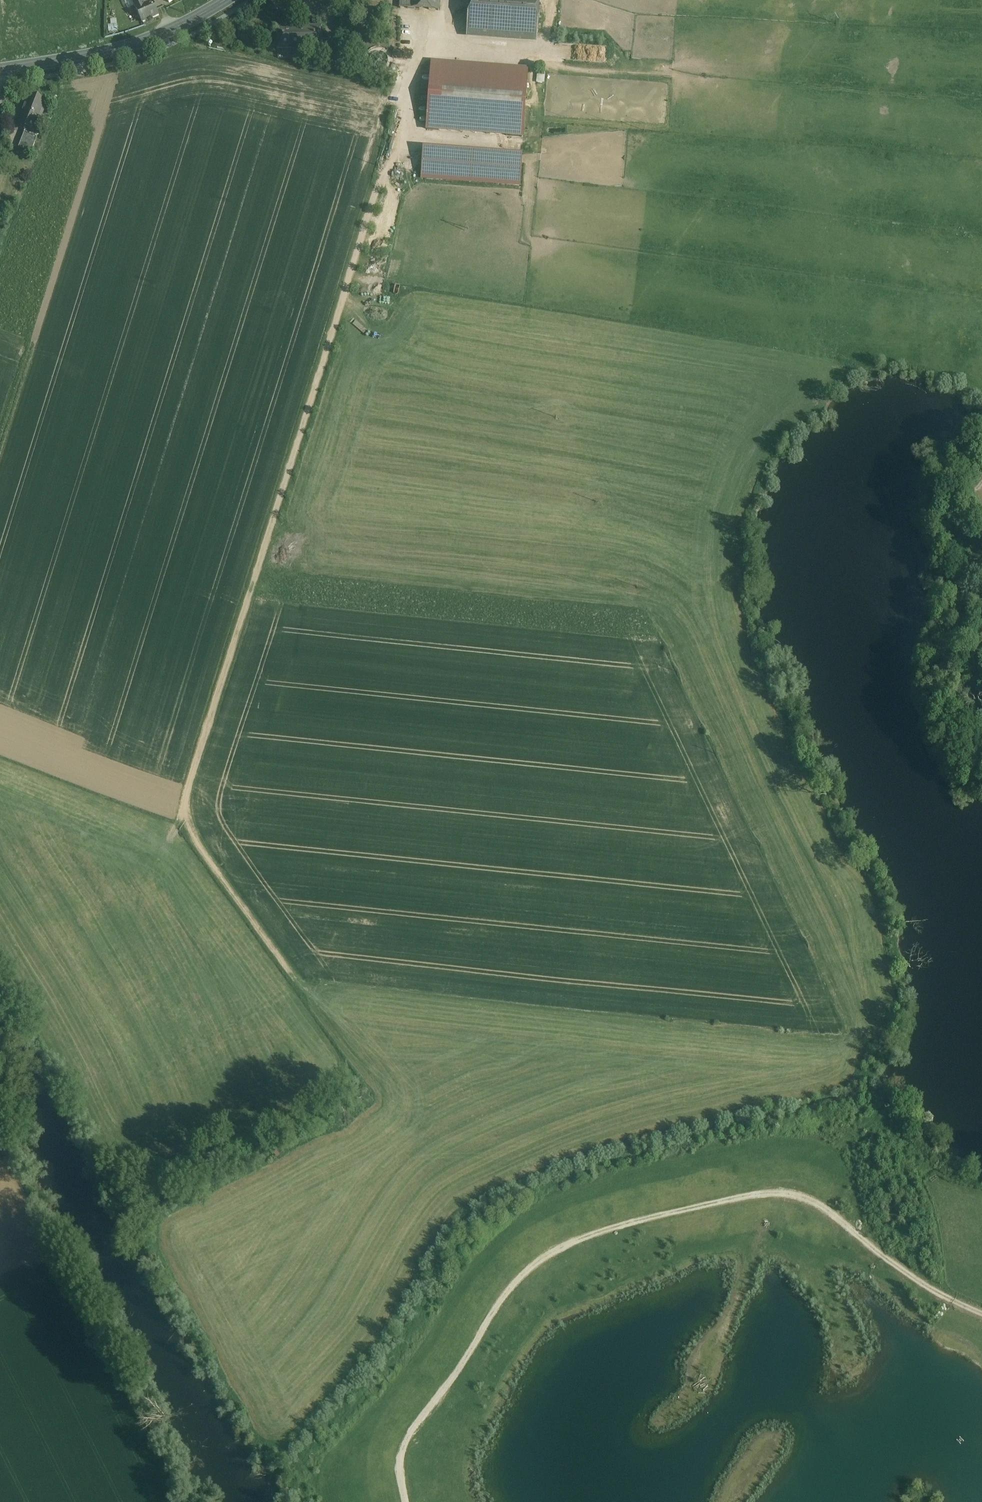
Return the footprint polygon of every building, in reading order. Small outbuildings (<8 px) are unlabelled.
[(145,4),(143,0),(134,0),(143,20),(156,15),(149,2),(148,2),(145,4)] [(159,13),(153,0),(149,2),(156,15),(159,13)] [(400,9),(410,9),(411,0),(401,0),(400,9)] [(467,32),(536,37),(537,14),(538,14),(539,0),(469,0),(467,32)] [(108,31),(118,30),(117,19),(108,19),(108,31)] [(311,51),(308,65),(315,66),(318,53),(318,52),(311,51)] [(429,61),(423,131),(520,139),(526,69),(429,61)] [(46,104),(29,98),(20,122),(28,125),(36,128),(46,104)] [(36,128),(28,125),(25,133),(37,138),(41,129),(36,128)] [(37,138),(25,133),(19,148),(32,153),(37,138)] [(513,151),(425,146),(423,177),(511,183),(519,183),(521,152),(513,151)]
